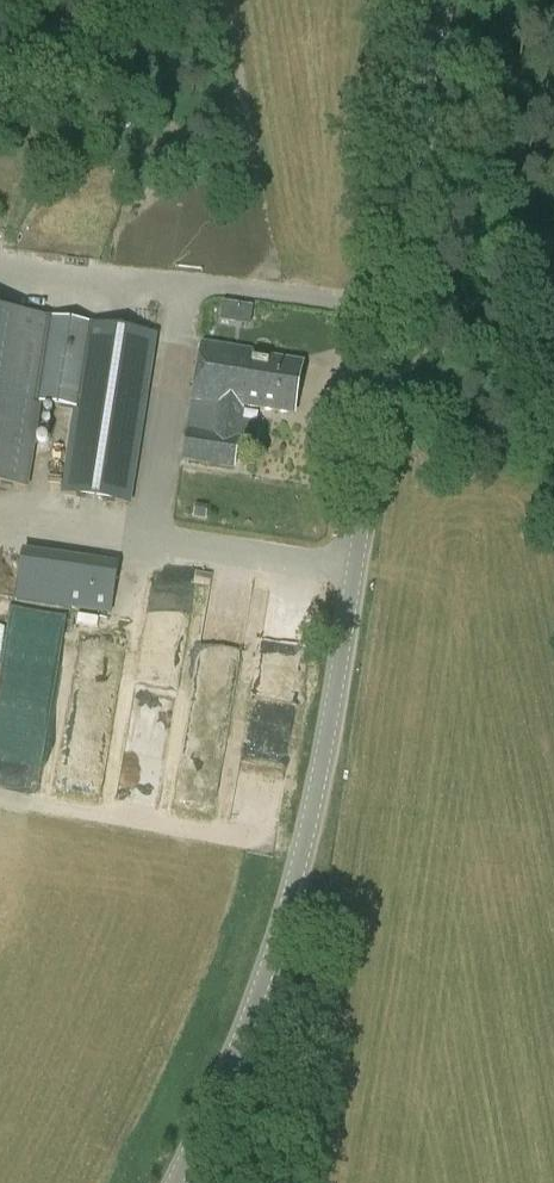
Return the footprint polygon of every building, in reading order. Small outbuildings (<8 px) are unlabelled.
[(226,300),(222,319),(252,326),(256,306),(226,300)] [(0,312),(0,484),(26,488),(39,404),(77,409),(90,326),(0,312)] [(90,326),(77,409),(64,494),(128,504),(154,336),(90,326)] [(203,343),(202,347),(197,377),(299,393),(304,363),(253,355),(254,351),(203,343)] [(296,414),(299,393),(197,377),(183,462),(235,470),(245,406),(296,414)] [(118,566),(71,559),(64,606),(111,613),(118,566)] [(209,576),(204,676),(245,678),(250,577),(209,576)]
